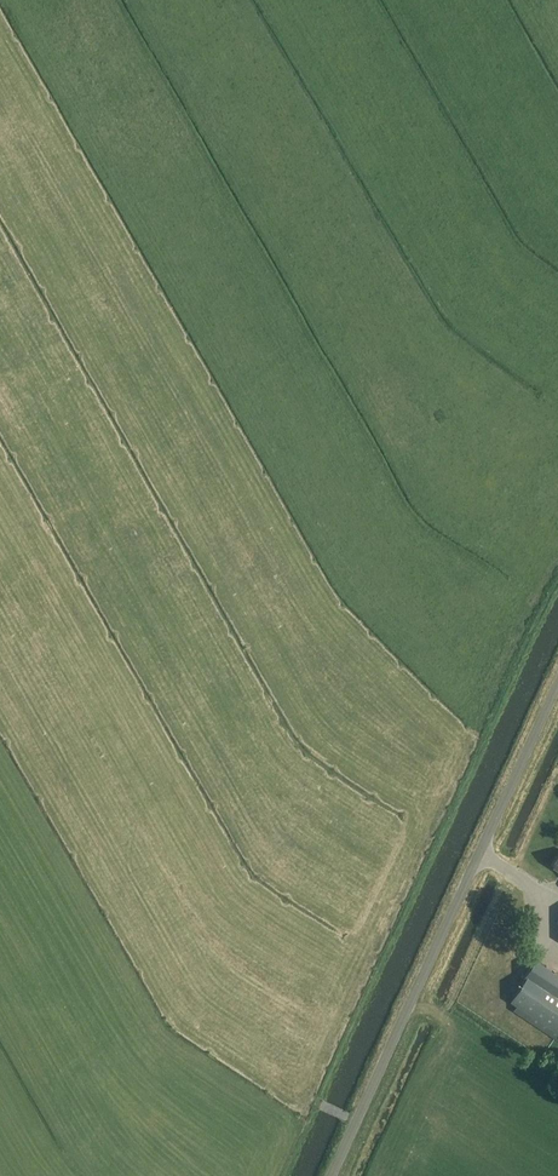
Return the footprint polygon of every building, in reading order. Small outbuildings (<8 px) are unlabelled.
[(536,959),(523,979),(525,980),(511,1000),(557,1032),(557,973),(536,959)]
